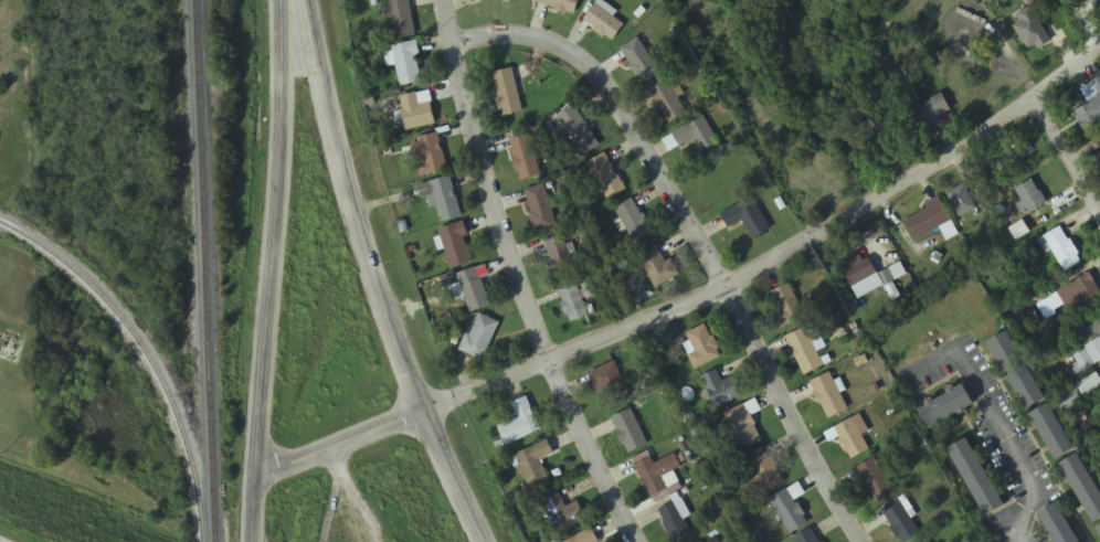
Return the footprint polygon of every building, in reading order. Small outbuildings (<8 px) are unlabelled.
[(416,37),(410,0),(390,0),(388,0),(395,41),(416,37)] [(536,4),(575,17),(581,0),(537,0),(536,4)] [(617,12),(599,0),(584,24),(613,43),(625,26),(613,18),(617,12)] [(1020,28),(1031,49),(1049,40),(1038,19),(1020,28)] [(621,51),(644,85),(661,73),(638,39),(621,51)] [(392,49),(402,88),(425,82),(415,43),(392,49)] [(524,113),(517,81),(529,78),(526,67),(492,74),(502,118),(524,113)] [(1081,90),(1090,106),(1075,114),(1085,132),(1099,124),(1099,79),(1081,90)] [(649,91),(670,127),(688,116),(668,81),(649,91)] [(430,93),(400,98),(405,131),(436,126),(430,93)] [(920,128),(952,112),(943,94),(911,110),(920,128)] [(577,148),(569,153),(576,163),(601,147),(575,106),(558,117),(577,148)] [(721,149),(705,118),(662,140),(669,154),(697,140),(706,157),(721,149)] [(542,177),(529,135),(509,141),(522,183),(542,177)] [(420,177),(447,172),(441,136),(411,142),(415,163),(418,163),(420,177)] [(1033,151),(1029,145),(1002,158),(1005,164),(1033,151)] [(588,165),(609,202),(627,191),(606,155),(588,165)] [(462,219),(452,178),(418,186),(422,201),(435,198),(441,224),(462,219)] [(1031,215),(1048,203),(1032,181),(1016,193),(1031,215)] [(524,192),(537,235),(558,229),(545,186),(524,192)] [(947,194),(960,219),(977,210),(965,186),(947,194)] [(754,199),(721,215),(729,230),(743,223),(753,242),(771,233),(754,199)] [(635,245),(653,236),(635,200),(617,209),(635,245)] [(914,241),(943,228),(948,241),(958,236),(943,201),(905,218),(914,241)] [(440,232),(453,270),(475,262),(462,224),(440,232)] [(1053,252),(1066,274),(1084,263),(1063,228),(1038,242),(1046,256),(1053,252)] [(572,244),(566,247),(562,237),(545,244),(553,263),(547,265),(552,279),(581,267),(572,244)] [(639,257),(655,290),(680,279),(672,259),(666,262),(659,248),(639,257)] [(879,278),(869,258),(842,272),(852,292),(879,278)] [(456,277),(473,314),(492,305),(475,269),(456,277)] [(1099,296),(1099,290),(1090,274),(1066,289),(1079,310),(1099,296)] [(557,293),(572,325),(590,317),(576,285),(557,293)] [(771,294),(780,312),(775,314),(782,329),(806,318),(790,285),(771,294)] [(461,352),(482,362),(500,325),(479,315),(461,352)] [(1096,364),(1099,362),(1099,315),(1078,327),(1096,364)] [(721,359),(708,326),(687,334),(695,354),(690,356),(695,370),(721,359)] [(786,339),(805,377),(824,367),(806,329),(786,339)] [(1026,412),(1045,403),(1012,333),(992,343),(1026,412)] [(1093,366),(1084,352),(1074,358),(1083,372),(1093,366)] [(602,404),(628,396),(618,364),(592,372),(602,404)] [(702,379),(717,410),(743,397),(734,378),(723,383),(717,372),(702,379)] [(830,421),(850,410),(830,374),(810,385),(830,421)] [(1065,414),(1099,394),(1099,376),(1057,401),(1065,414)] [(921,407),(929,429),(977,411),(968,389),(921,407)] [(498,428),(506,447),(542,432),(528,398),(512,405),(518,420),(498,428)] [(728,413),(742,451),(762,444),(752,416),(761,413),(757,402),(728,413)] [(1032,416),(1058,462),(1077,451),(1051,405),(1032,416)] [(612,420),(628,455),(648,446),(632,411),(612,420)] [(835,428),(849,461),(871,452),(864,435),(867,434),(861,417),(835,428)] [(1005,509),(971,440),(952,449),(986,519),(1005,509)] [(516,457),(533,493),(552,484),(541,462),(556,455),(549,441),(516,457)] [(785,483),(765,449),(747,460),(768,494),(785,483)] [(1063,465),(1094,525),(1099,522),(1099,490),(1081,455),(1063,465)] [(636,466),(649,499),(668,491),(663,478),(682,469),(676,456),(654,465),(652,459),(636,466)] [(857,469),(878,506),(896,496),(875,459),(857,469)] [(796,501),(806,495),(799,484),(771,501),(792,535),(810,524),(796,501)] [(557,536),(587,521),(579,502),(566,509),(559,494),(541,502),(557,536)] [(901,501),(883,511),(899,541),(911,541),(921,537),(901,501)] [(694,535),(678,502),(658,512),(674,541),(679,541),(694,535)] [(1059,504),(1040,515),(1055,541),(1080,541),(1059,504)] [(592,529),(568,541),(598,541),(592,529)] [(815,529),(796,538),(797,541),(821,541),(815,529)]
